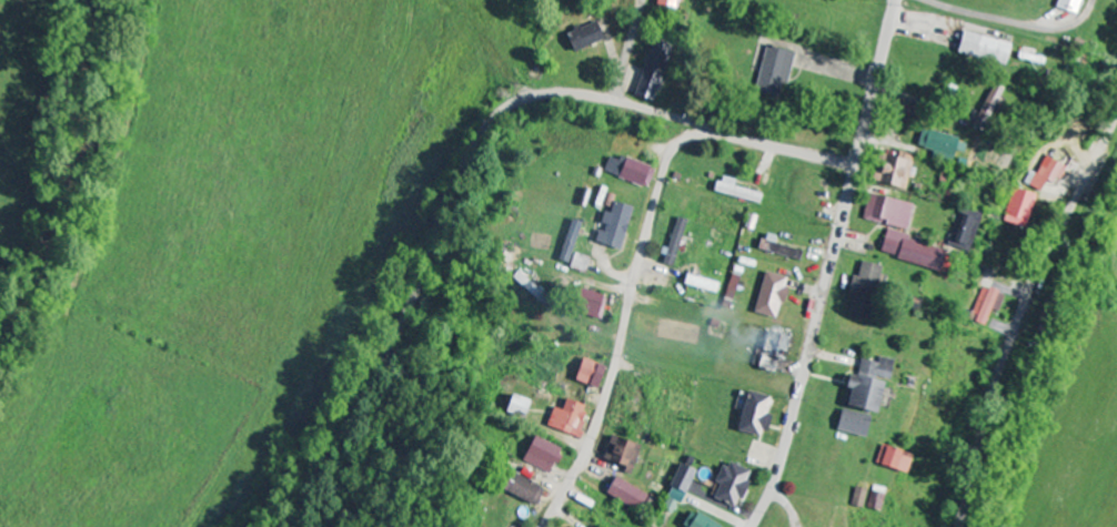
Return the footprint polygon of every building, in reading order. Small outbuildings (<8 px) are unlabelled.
[(674,0),(655,0),(654,8),(673,10),(674,0)] [(1054,8),(1075,15),(1080,0),(1057,0),(1054,8)] [(603,39),(595,21),(564,36),(572,54),(603,39)] [(1004,65),(1009,44),(959,32),(954,54),(1004,65)] [(668,47),(649,43),(636,98),(656,102),(668,47)] [(750,93),(772,99),(777,84),(783,86),(792,54),(764,46),(750,93)] [(1006,91),(993,85),(978,114),(990,121),(1006,91)] [(954,151),(962,153),(964,141),(921,131),(916,150),(952,158),(954,151)] [(906,189),(911,157),(897,155),(897,158),(876,155),(872,184),(906,189)] [(653,169),(623,158),(620,164),(608,159),(602,173),(646,189),(653,169)] [(1038,176),(1032,173),(1026,185),(1042,192),(1046,182),(1056,186),(1065,166),(1046,158),(1038,176)] [(713,192),(762,206),(765,196),(733,187),(735,181),(718,176),(713,192)] [(1038,197),(1016,188),(1004,222),(1026,230),(1038,197)] [(905,232),(912,205),(868,195),(862,221),(905,232)] [(592,243),(617,251),(630,208),(611,202),(607,214),(602,213),(597,228),(592,243)] [(955,214),(949,246),(972,251),(979,216),(968,214),(967,216),(955,214)] [(580,224),(570,220),(556,260),(566,264),(580,224)] [(937,270),(942,247),(885,233),(879,256),(937,270)] [(590,258),(570,253),(566,270),(586,274),(590,258)] [(848,318),(865,321),(871,293),(875,294),(880,266),(860,262),(857,278),(851,277),(849,286),(860,288),(859,296),(853,294),(848,318)] [(785,278),(762,273),(753,315),(777,320),(785,278)] [(681,285),(717,295),(720,285),(684,275),(681,285)] [(984,287),(972,322),(986,327),(992,310),(999,313),(1005,295),(984,287)] [(599,319),(605,297),(572,288),(567,311),(599,319)] [(918,312),(922,301),(905,295),(901,306),(918,312)] [(785,362),(788,337),(763,334),(758,370),(774,372),(776,361),(785,362)] [(875,417),(883,380),(888,381),(892,360),(878,357),(876,363),(859,360),(855,378),(844,375),(841,388),(846,389),(842,409),(839,408),(834,432),(865,438),(870,416),(875,417)] [(573,381),(596,389),(604,367),(581,359),(573,381)] [(761,439),(768,415),(763,414),(767,398),(745,392),(734,431),(761,439)] [(529,401),(506,396),(503,414),(525,419),(529,401)] [(560,412),(551,409),(545,428),(566,435),(570,426),(578,428),(585,407),(564,400),(560,412)] [(600,461),(631,473),(640,448),(609,436),(600,461)] [(561,451),(533,437),(521,462),(549,475),(561,451)] [(875,465),(904,474),(910,455),(880,447),(875,465)] [(750,472),(723,462),(714,485),(718,486),(712,500),(736,509),(750,472)] [(662,508),(676,514),(693,471),(680,465),(662,508)] [(541,489),(501,470),(493,489),(533,508),(541,489)] [(647,496),(613,477),(604,494),(638,513),(647,496)] [(692,514),(686,526),(723,526),(692,514)]
